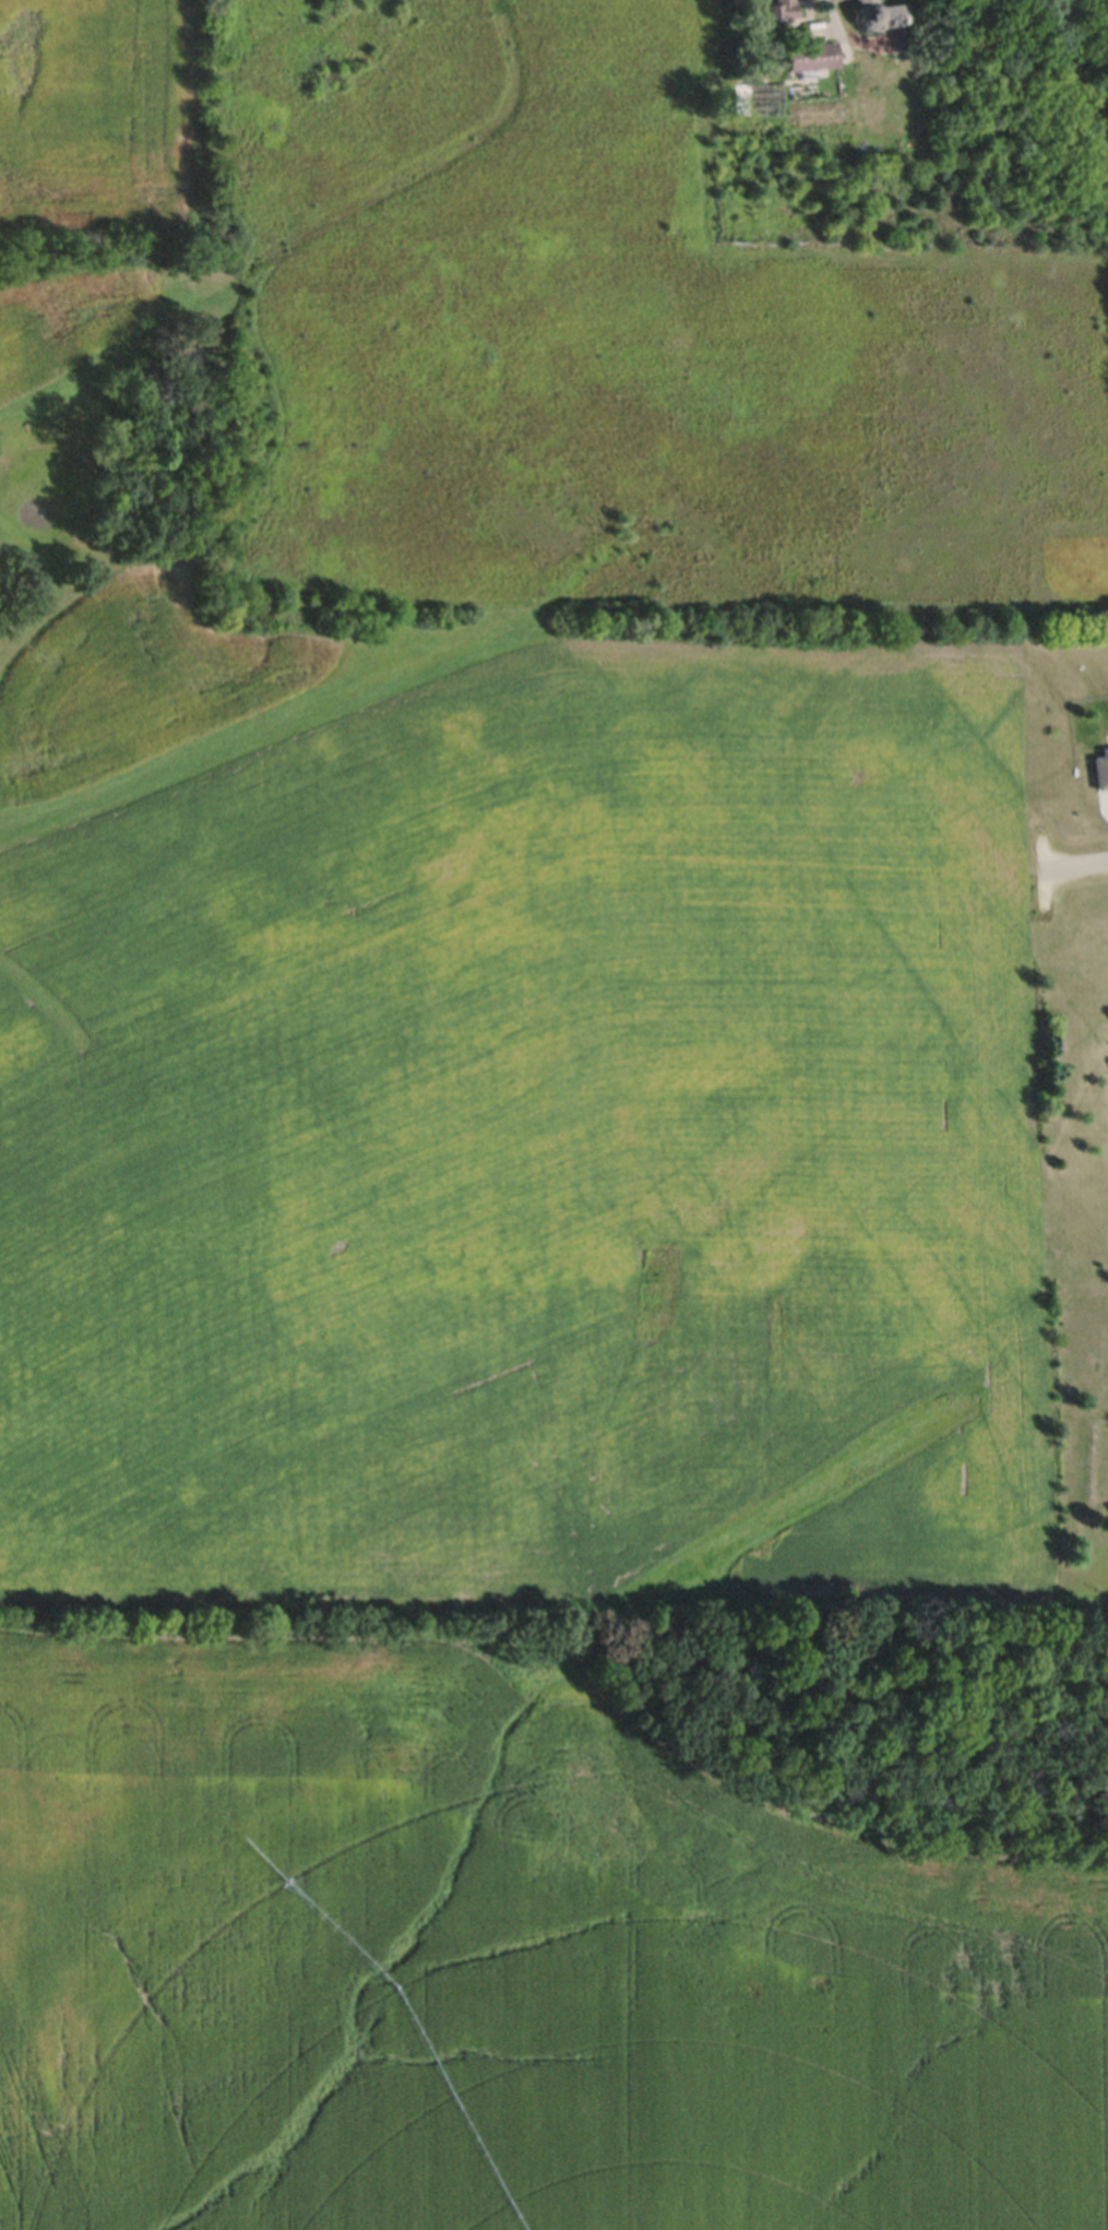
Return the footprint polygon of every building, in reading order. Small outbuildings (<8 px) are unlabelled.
[(774,3),(765,4),(765,21),(794,21),(794,0),(774,0),(774,3)] [(889,48),(887,28),(857,31),(859,51),(889,48)] [(785,45),(787,70),(839,66),(837,41),(785,45)] [(1093,748),(1097,792),(1107,791),(1107,746),(1093,748)]
